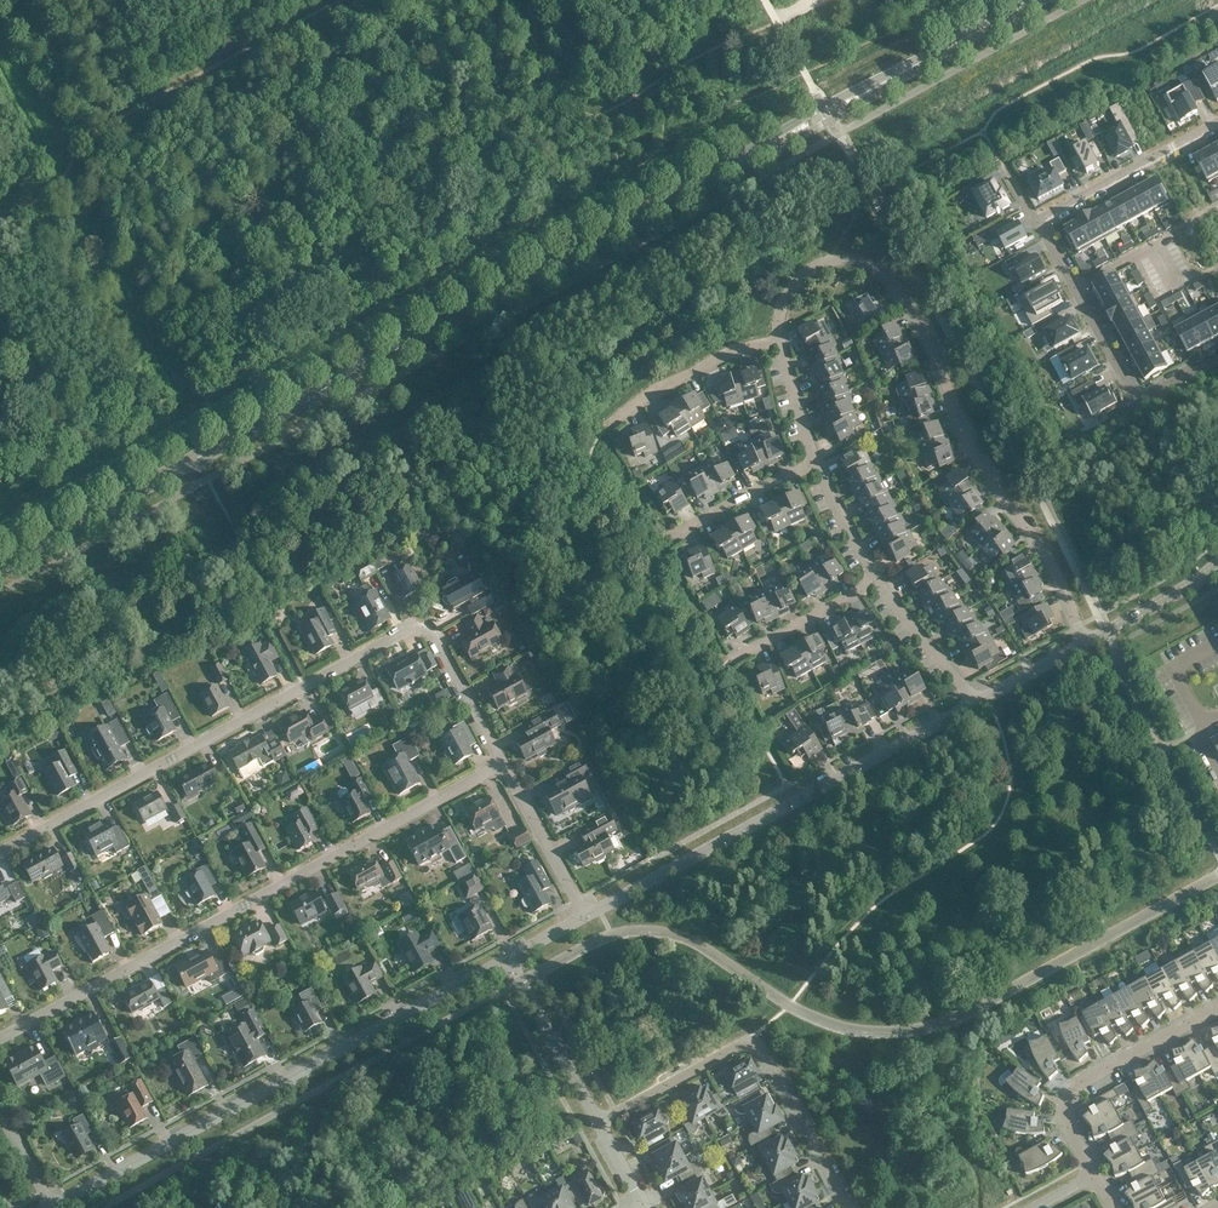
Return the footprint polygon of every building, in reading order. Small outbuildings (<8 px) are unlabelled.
[(1187,67),(1183,69),(1186,76),(1191,73),(1187,67)] [(1203,77),(1217,103),(1217,102),(1217,69),(1203,77)] [(1194,82),(1167,97),(1181,123),(1197,113),(1193,106),(1203,100),(1194,82)] [(1119,126),(1105,134),(1111,145),(1107,147),(1113,157),(1116,155),(1117,157),(1127,152),(1127,151),(1132,148),(1130,145),(1138,140),(1126,118),(1117,123),(1119,126)] [(1087,122),(1080,126),(1089,142),(1095,138),(1087,122)] [(1055,139),(1047,143),(1051,150),(1058,146),(1055,139)] [(1077,156),(1071,159),(1077,170),(1083,166),(1087,174),(1100,167),(1096,159),(1102,156),(1094,142),(1088,145),(1087,143),(1074,150),(1077,156)] [(1217,168),(1217,143),(1212,146),(1213,148),(1208,151),(1217,168)] [(1207,180),(1217,174),(1217,168),(1208,151),(1195,158),(1207,180)] [(1054,171),(1030,184),(1039,200),(1063,187),(1058,176),(1066,171),(1059,159),(1050,164),(1054,171)] [(1154,209),(1168,202),(1156,179),(1142,187),(1154,209)] [(974,193),(987,218),(1003,209),(1004,211),(1006,209),(1005,208),(1009,206),(1002,192),(1000,193),(993,181),(979,189),(976,183),(962,190),(966,197),(974,193)] [(1128,192),(1142,216),(1154,209),(1142,187),(1138,189),(1136,187),(1128,192)] [(1117,201),(1129,223),(1142,216),(1128,192),(1120,196),(1122,198),(1117,201)] [(1104,208),(1116,230),(1129,223),(1117,201),(1104,208)] [(1091,215),(1103,237),(1116,230),(1104,208),(1092,214),(1091,215)] [(1078,222),(1091,244),(1103,237),(1091,215),(1092,214),(1091,213),(1077,220),(1078,222)] [(998,235),(1006,250),(1027,238),(1019,223),(1014,226),(1010,220),(997,227),(1000,233),(998,235)] [(1166,230),(1172,227),(1170,221),(1163,225),(1166,230)] [(1065,229),(1077,251),(1091,244),(1078,222),(1065,229)] [(1153,237),(1160,234),(1157,228),(1150,232),(1153,237)] [(1144,235),(1147,241),(1153,237),(1150,232),(1144,235)] [(1128,251),(1134,248),(1131,242),(1125,246),(1128,251)] [(1119,249),(1121,254),(1128,251),(1125,246),(1119,249)] [(1018,256),(1005,263),(1009,271),(1014,268),(1022,283),(1045,271),(1036,255),(1022,263),(1018,256)] [(1109,262),(1106,256),(1099,260),(1102,265),(1109,262)] [(1080,258),(1075,260),(1078,265),(1080,270),(1084,276),(1091,272),(1088,266),(1086,267),(1084,261),(1083,262),(1080,258)] [(1099,260),(1093,263),(1096,268),(1102,265),(1099,260)] [(1140,276),(1137,270),(1132,273),(1135,279),(1140,276)] [(1122,286),(1115,273),(1093,286),(1100,298),(1122,286)] [(1138,286),(1144,283),(1140,276),(1135,279),(1138,286)] [(1202,287),(1209,284),(1206,279),(1199,282),(1202,287)] [(1193,286),(1196,291),(1202,287),(1199,282),(1193,286)] [(1053,286),(1023,303),(1025,308),(1023,309),(1032,326),(1051,315),(1049,311),(1063,303),(1053,286)] [(1107,310),(1129,298),(1122,286),(1100,298),(1106,309),(1107,310)] [(1011,289),(1002,294),(1006,300),(1015,295),(1011,289)] [(856,299),(861,306),(854,310),(860,318),(856,321),(863,331),(888,314),(879,301),(876,304),(872,299),(873,298),(870,293),(856,299)] [(1149,293),(1144,296),(1148,302),(1153,299),(1149,293)] [(1177,301),(1183,298),(1180,293),(1174,296),(1177,301)] [(1168,300),(1170,305),(1177,301),(1174,296),(1168,300)] [(1006,301),(1010,308),(1017,304),(1013,297),(1006,301)] [(1113,321),(1135,309),(1129,298),(1107,310),(1106,309),(1105,310),(1112,323),(1113,322),(1113,321)] [(1148,302),(1151,309),(1156,306),(1153,299),(1148,302)] [(1119,333),(1141,321),(1135,309),(1113,321),(1113,322),(1119,333)] [(1214,339),(1217,336),(1217,316),(1214,309),(1202,316),(1214,339)] [(1163,315),(1158,318),(1161,325),(1166,322),(1163,315)] [(1202,316),(1189,323),(1201,346),(1214,339),(1202,316)] [(1054,319),(1040,327),(1044,334),(1046,333),(1054,349),(1079,335),(1079,336),(1080,335),(1080,334),(1079,334),(1077,329),(1074,324),(1071,319),(1072,319),(1071,318),(1070,319),(1057,326),(1054,319)] [(1125,344),(1148,332),(1141,321),(1119,333),(1125,344)] [(1161,325),(1165,331),(1170,328),(1166,322),(1161,325)] [(800,344),(804,352),(831,337),(823,323),(813,328),(811,324),(810,324),(799,331),(798,331),(804,342),(800,344)] [(1186,349),(1188,353),(1201,346),(1189,323),(1175,331),(1179,337),(1182,343),(1186,349)] [(873,341),(881,356),(909,341),(902,329),(897,332),(894,325),(881,332),(883,336),(873,341)] [(853,328),(849,330),(856,340),(861,337),(857,331),(856,332),(853,328)] [(1031,329),(1023,334),(1026,340),(1035,335),(1031,329)] [(1132,356),(1154,344),(1148,332),(1125,344),(1132,356)] [(835,346),(831,337),(804,352),(808,359),(810,358),(815,367),(809,370),(810,370),(836,356),(832,348),(835,346)] [(1179,337),(1173,340),(1177,346),(1182,343),(1179,337)] [(915,353),(909,341),(881,356),(889,370),(899,365),(901,369),(914,362),(910,355),(915,353)] [(1177,346),(1180,352),(1186,349),(1182,343),(1177,346)] [(1138,367),(1160,355),(1154,344),(1132,356),(1138,367)] [(1073,347),(1058,355),(1066,370),(1065,371),(1067,375),(1068,374),(1072,381),(1097,367),(1088,350),(1078,356),(1073,347)] [(1161,374),(1160,372),(1167,368),(1160,355),(1138,367),(1145,380),(1152,376),(1153,378),(1161,374)] [(841,365),(836,356),(810,370),(814,378),(816,377),(820,386),(815,389),(841,375),(837,367),(841,365)] [(746,368),(733,372),(742,402),(758,397),(756,389),(765,386),(761,371),(755,373),(755,371),(748,374),(746,368)] [(742,402),(733,372),(720,376),(722,382),(715,384),(716,389),(708,391),(714,404),(725,401),(727,407),(742,402)] [(846,383),(841,375),(815,389),(819,397),(821,396),(826,404),(820,407),(820,408),(847,393),(842,385),(846,383)] [(896,387),(901,403),(931,393),(927,380),(921,382),(919,375),(905,379),(906,384),(896,387)] [(1091,382),(1072,393),(1079,406),(1084,403),(1092,418),(1105,411),(1106,414),(1117,408),(1115,405),(1118,404),(1112,393),(1109,395),(1106,388),(1097,393),(1091,382)] [(701,393),(695,397),(694,395),(688,399),(684,394),(673,401),(690,428),(704,419),(700,413),(710,407),(701,393)] [(851,402),(847,393),(820,408),(824,415),(826,414),(831,423),(825,426),(826,426),(852,412),(848,404),(851,402)] [(935,406),(931,393),(901,403),(906,418),(917,415),(918,419),(919,419),(932,415),(930,408),(935,406)] [(690,428),(673,401),(662,409),(665,414),(658,418),(661,421),(654,425),(662,437),(672,431),(676,437),(690,428)] [(860,426),(852,412),(826,426),(830,434),(834,432),(840,443),(852,436),(850,432),(860,426)] [(924,434),(914,438),(921,453),(950,441),(945,429),(939,431),(935,420),(921,424),(924,434)] [(633,435),(615,442),(619,452),(631,447),(634,457),(643,453),(645,457),(657,453),(646,425),(631,431),(633,435)] [(894,431),(887,434),(891,442),(898,440),(894,431)] [(768,434),(753,440),(765,469),(778,464),(775,459),(782,456),(776,442),(772,444),(768,434)] [(765,469),(753,440),(738,447),(742,457),(738,459),(744,472),(754,468),(757,473),(765,469)] [(955,454),(950,441),(921,453),(927,469),(937,464),(939,468),(952,463),(950,456),(955,454)] [(666,447),(661,451),(665,457),(667,461),(675,456),(673,452),(670,454),(666,447)] [(841,473),(846,480),(872,466),(864,451),(854,457),(852,453),(839,460),(845,470),(841,473)] [(717,458),(702,467),(718,494),(726,489),(723,484),(733,479),(726,466),(722,468),(717,458)] [(872,466),(846,480),(846,481),(848,480),(852,489),(851,490),(855,497),(881,482),(876,474),(872,476),(868,468),(872,466)] [(718,494),(702,467),(688,475),(693,484),(690,487),(697,499),(703,496),(706,501),(718,494)] [(641,470),(633,473),(636,482),(644,478),(641,470)] [(939,490),(948,503),(974,485),(966,474),(961,477),(957,471),(945,480),(948,484),(939,490)] [(881,482),(855,497),(857,496),(862,505),(860,506),(864,514),(890,499),(886,491),(893,487),(888,478),(881,482)] [(911,479),(903,483),(907,490),(915,486),(911,479)] [(671,480),(660,487),(663,491),(655,496),(666,514),(672,510),(674,514),(687,506),(671,480)] [(921,485),(914,489),(918,495),(924,492),(921,485)] [(982,496),(974,485),(948,503),(958,517),(967,510),(970,514),(981,505),(977,499),(982,496)] [(789,491),(776,497),(789,526),(805,519),(800,509),(804,507),(798,493),(791,497),(789,491)] [(789,526),(776,497),(764,502),(767,508),(760,511),(766,524),(770,522),(774,532),(789,526)] [(895,508),(890,499),(864,514),(868,521),(870,520),(875,529),(873,530),(899,516),(899,515),(895,517),(891,510),(895,508)] [(919,504),(914,507),(917,512),(922,509),(919,504)] [(969,535),(980,548),(1003,527),(994,517),(990,521),(985,515),(974,525),(977,528),(969,535)] [(737,516),(726,523),(742,550),(756,542),(750,532),(754,530),(747,518),(740,521),(737,516)] [(904,524),(899,516),(873,530),(877,538),(879,536),(884,545),(882,546),(882,547),(908,532),(904,534),(900,526),(904,524)] [(438,520),(430,524),(433,531),(435,531),(442,528),(438,520)] [(453,523),(451,531),(462,535),(465,526),(453,523)] [(742,550),(726,523),(714,530),(717,535),(710,539),(718,551),(722,549),(727,559),(742,550)] [(1013,537),(1003,527),(980,548),(991,560),(999,553),(1002,556),(1013,546),(1008,541),(1013,537)] [(945,531),(940,535),(944,540),(950,536),(946,531),(945,531)] [(917,547),(908,532),(882,547),(887,555),(890,552),(896,563),(909,556),(907,552),(917,547)] [(702,546),(694,549),(688,552),(690,556),(684,559),(693,578),(701,574),(703,578),(714,573),(702,546)] [(963,551),(956,557),(962,564),(969,559),(963,551)] [(375,555),(369,558),(376,572),(383,569),(375,555)] [(824,556),(810,565),(827,591),(839,584),(836,579),(842,575),(834,563),(830,565),(824,556)] [(1001,573),(1009,587),(1036,572),(1030,560),(1025,563),(1021,557),(1008,564),(1010,568),(1001,573)] [(969,560),(963,565),(967,571),(974,566),(969,560)] [(376,574),(369,561),(354,569),(361,582),(376,574)] [(827,591),(810,565),(796,574),(802,583),(799,586),(807,598),(813,594),(816,599),(827,591)] [(422,588),(409,566),(392,575),(404,598),(422,588)] [(908,588),(912,596),(939,581),(931,567),(921,572),(919,568),(906,575),(912,586),(908,588)] [(761,568),(754,571),(758,580),(765,577),(761,568)] [(1043,584),(1036,572),(1009,587),(1020,609),(1031,603),(1029,600),(1041,593),(1038,587),(1043,584)] [(484,594),(473,574),(459,581),(454,580),(448,583),(446,588),(441,591),(444,596),(443,601),(445,605),(450,606),(453,611),(456,610),(456,611),(464,606),(465,607),(466,607),(470,615),(469,615),(470,616),(490,605),(485,595),(484,595),(484,594)] [(966,576),(961,580),(967,588),(972,584),(966,576)] [(721,577),(715,580),(719,588),(725,585),(721,577)] [(982,577),(975,582),(980,588),(987,583),(982,577)] [(332,579),(321,585),(325,591),(333,586),(334,583),(332,579)] [(943,589),(939,581),(912,596),(918,593),(923,602),(921,603),(925,610),(952,596),(947,587),(943,589)] [(779,584),(764,591),(778,619),(790,613),(787,608),(794,605),(788,592),(784,594),(779,584)] [(737,585),(732,587),(737,597),(742,595),(737,585)] [(317,586),(312,589),(316,596),(321,593),(317,586)] [(778,619),(764,591),(749,598),(754,608),(750,610),(756,623),(763,620),(766,625),(778,619)] [(389,620),(373,592),(355,602),(361,612),(359,613),(363,621),(365,620),(371,630),(389,620)] [(980,593),(974,596),(978,603),(983,600),(980,593)] [(716,594),(701,604),(707,612),(722,602),(716,594)] [(956,604),(952,596),(925,610),(925,611),(931,608),(936,616),(934,617),(938,625),(964,610),(960,602),(956,604)] [(732,604),(722,612),(724,615),(717,620),(728,638),(734,634),(736,638),(749,629),(732,604)] [(1046,604),(1019,618),(1025,630),(1022,631),(1026,640),(1052,626),(1049,620),(1053,618),(1046,604)] [(489,607),(483,610),(485,615),(488,615),(493,613),(489,607)] [(989,607),(984,611),(989,618),(994,614),(989,607)] [(301,629),(315,655),(333,646),(329,638),(335,635),(335,634),(336,634),(322,609),(309,617),(312,623),(301,629)] [(858,610),(845,616),(860,644),(874,637),(870,627),(873,625),(867,612),(860,615),(858,610)] [(969,618),(964,610),(938,625),(944,622),(949,631),(947,632),(951,639),(977,625),(973,616),(969,618)] [(1010,613),(1001,617),(1006,626),(1015,621),(1010,613)] [(464,623),(469,631),(467,632),(470,636),(460,641),(470,658),(502,641),(492,623),(484,628),(477,616),(464,623)] [(860,644),(845,616),(833,622),(836,628),(829,631),(831,633),(824,637),(832,651),(842,646),(845,652),(860,644)] [(982,632),(977,625),(951,639),(951,640),(957,637),(962,645),(960,646),(964,654),(990,639),(986,630),(982,632)] [(807,636),(795,642),(811,670),(825,662),(820,652),(824,650),(816,637),(810,641),(807,636)] [(998,654),(990,639),(964,654),(969,662),(972,659),(978,670),(984,666),(988,673),(998,667),(997,665),(1006,660),(1002,652),(998,654)] [(891,641),(882,647),(887,655),(897,649),(891,641)] [(811,670),(795,642),(784,649),(786,654),(780,658),(787,670),(791,668),(796,678),(811,670)] [(259,645),(244,653),(249,662),(247,663),(255,676),(256,676),(261,685),(276,676),(269,662),(277,657),(269,643),(261,647),(259,645)] [(388,666),(384,668),(386,672),(385,677),(385,678),(385,677),(391,679),(396,689),(401,690),(411,684),(412,685),(414,684),(414,683),(424,677),(425,673),(437,667),(429,653),(421,657),(424,662),(418,660),(414,652),(392,663),(389,662),(388,666)] [(771,662),(763,666),(757,668),(759,672),(753,675),(762,694),(770,690),(772,694),(784,689),(771,662)] [(210,668),(219,685),(228,681),(218,663),(210,668)] [(838,665),(832,668),(839,680),(845,677),(838,665)] [(510,666),(508,667),(493,675),(497,682),(496,682),(498,686),(488,691),(498,710),(508,704),(511,705),(515,703),(516,700),(526,695),(510,666)] [(907,671),(893,680),(909,707),(920,700),(917,695),(924,691),(916,678),(913,681),(907,671)] [(159,673),(153,676),(162,693),(168,690),(159,673)] [(377,689),(371,693),(370,693),(363,680),(350,687),(350,689),(341,694),(340,692),(340,693),(349,711),(367,701),(371,709),(384,702),(377,689)] [(909,707),(893,680),(878,688),(884,698),(880,700),(888,713),(894,709),(897,714),(909,707)] [(228,708),(216,686),(200,695),(212,717),(228,708)] [(836,686),(829,689),(833,695),(838,693),(838,690),(836,686)] [(446,689),(432,697),(436,705),(451,697),(446,689)] [(151,735),(152,735),(154,734),(157,741),(175,732),(169,721),(170,719),(178,714),(167,694),(153,701),(157,708),(152,710),(152,713),(153,715),(145,719),(149,726),(147,727),(146,730),(149,734),(151,735)] [(114,695),(108,699),(111,706),(118,702),(114,695)] [(851,696),(837,703),(853,738),(866,732),(863,726),(870,723),(869,721),(875,717),(868,703),(858,708),(851,696)] [(853,738),(837,703),(822,710),(828,723),(818,728),(824,742),(831,739),(832,742),(839,738),(841,744),(853,738)] [(567,704),(558,708),(562,716),(571,711),(567,704)] [(387,705),(385,707),(388,712),(385,714),(388,720),(394,717),(387,705)] [(795,731),(794,732),(782,741),(792,755),(796,752),(800,758),(806,755),(808,759),(821,750),(794,710),(785,716),(795,731)] [(289,718),(289,720),(280,725),(290,743),(292,741),(295,742),(304,737),(304,735),(310,731),(314,739),(328,731),(320,718),(312,722),(309,721),(304,712),(295,717),(293,716),(289,718)] [(552,712),(527,726),(521,729),(525,736),(515,741),(525,760),(536,754),(538,757),(540,757),(545,755),(546,752),(545,749),(555,744),(548,732),(560,726),(552,712)] [(129,741),(117,719),(108,724),(110,727),(89,738),(95,748),(92,750),(92,749),(91,750),(97,761),(98,761),(98,760),(100,759),(106,769),(110,767),(111,770),(122,764),(120,762),(124,760),(117,747),(128,741),(129,741)] [(455,732),(450,735),(441,740),(447,751),(444,752),(444,755),(446,759),(449,760),(451,758),(454,765),(472,755),(467,746),(468,743),(474,740),(464,722),(453,728),(455,732)] [(58,729),(52,733),(56,740),(62,736),(58,729)] [(270,731),(229,753),(238,771),(239,771),(239,770),(258,759),(263,768),(285,756),(277,741),(275,742),(270,731)] [(398,757),(387,763),(383,765),(399,795),(420,783),(413,769),(411,770),(409,766),(410,765),(409,762),(419,756),(409,737),(392,746),(398,757)] [(44,772),(57,796),(74,787),(70,779),(77,775),(76,774),(77,774),(65,751),(51,759),(55,766),(44,772)] [(0,759),(1,761),(3,761),(4,763),(11,759),(8,754),(0,759)] [(593,755),(587,758),(595,773),(592,775),(611,811),(621,806),(593,755)] [(350,758),(343,762),(346,768),(353,764),(350,758)] [(556,787),(544,794),(556,815),(566,809),(570,811),(574,809),(575,804),(590,796),(580,779),(594,772),(587,759),(563,772),(567,781),(564,783),(564,784),(557,788),(556,787)] [(217,780),(209,764),(179,781),(188,796),(217,780)] [(11,771),(10,774),(13,780),(20,776),(16,768),(11,771)] [(284,772),(276,776),(280,785),(288,781),(284,772)] [(11,794),(0,800),(0,801),(1,801),(5,809),(2,811),(10,826),(13,824),(13,826),(30,816),(20,797),(27,793),(20,779),(6,787),(11,794)] [(344,789),(338,792),(337,795),(342,804),(340,805),(340,807),(342,811),(344,811),(346,810),(353,823),(370,814),(362,800),(369,796),(360,779),(349,785),(354,793),(350,796),(347,790),(344,789)] [(298,785),(292,788),(294,792),(298,793),(302,791),(298,785)] [(166,810),(166,811),(167,812),(168,812),(157,793),(134,805),(144,822),(166,810)] [(489,797),(479,802),(464,811),(475,831),(500,817),(489,797)] [(242,803),(233,808),(237,814),(245,809),(242,803)] [(185,819),(178,806),(169,810),(177,823),(185,819)] [(306,808),(299,812),(292,816),(294,820),(292,821),(291,824),(292,826),(286,829),(290,835),(289,837),(292,843),(294,843),(298,850),(314,841),(309,833),(310,830),(316,827),(306,808)] [(621,808),(614,812),(619,821),(626,817),(621,808)] [(247,811),(238,816),(241,821),(250,816),(247,811)] [(609,817),(586,829),(577,834),(583,844),(573,849),(576,854),(575,858),(577,861),(580,862),(583,867),(592,862),(597,863),(604,859),(605,855),(613,850),(607,838),(608,835),(616,830),(609,817)] [(113,847),(113,848),(116,854),(129,846),(120,829),(112,834),(105,821),(83,833),(87,840),(85,840),(84,843),(88,850),(91,851),(92,850),(96,856),(113,847)] [(240,830),(248,845),(233,853),(247,878),(265,868),(257,853),(264,849),(250,824),(240,830)] [(451,831),(443,836),(442,837),(436,826),(406,842),(419,866),(429,860),(429,861),(430,860),(438,855),(438,856),(439,855),(448,850),(456,863),(466,858),(451,831)] [(532,841),(526,829),(511,837),(517,849),(532,841)] [(189,845),(194,854),(201,851),(196,842),(189,845)] [(54,849),(23,866),(31,882),(43,876),(44,879),(52,875),(50,872),(63,865),(54,849)] [(71,853),(62,858),(70,873),(79,868),(71,853)] [(374,860),(365,865),(348,874),(357,890),(367,885),(368,886),(370,888),(372,888),(376,886),(377,884),(377,881),(376,880),(382,876),(382,875),(386,873),(392,884),(401,879),(392,863),(383,867),(384,869),(380,871),(374,860)] [(522,900),(521,902),(524,907),(527,908),(530,907),(533,913),(550,903),(544,893),(552,889),(537,861),(523,869),(528,879),(518,885),(525,898),(522,900)] [(188,898),(190,898),(193,897),(197,905),(214,896),(208,886),(209,884),(215,880),(206,865),(191,873),(190,876),(191,878),(184,881),(189,890),(186,891),(186,893),(188,898)] [(470,865),(464,868),(468,875),(474,872),(470,865)] [(475,874),(458,883),(466,899),(483,890),(475,874)] [(12,895),(16,903),(25,898),(17,883),(8,888),(3,891),(0,885),(0,903),(7,899),(7,898),(12,895)] [(315,892),(305,898),(290,906),(300,925),(325,911),(325,910),(328,908),(333,916),(345,909),(337,894),(324,901),(325,902),(321,904),(315,892)] [(408,892),(399,897),(405,907),(413,903),(408,892)] [(126,907),(132,918),(134,917),(137,922),(135,924),(142,935),(144,934),(144,935),(162,925),(146,895),(128,905),(126,907)] [(418,903),(409,908),(414,916),(422,911),(418,903)] [(485,917),(479,906),(458,917),(472,941),(492,930),(488,922),(487,922),(484,917),(485,917)] [(96,925),(81,933),(77,935),(82,944),(80,945),(84,953),(86,952),(92,964),(93,963),(93,962),(104,957),(102,954),(109,950),(111,953),(112,953),(104,938),(114,933),(114,934),(115,933),(102,910),(90,917),(91,918),(91,917),(96,925)] [(34,914),(24,920),(29,929),(39,923),(34,914)] [(271,941),(272,941),(272,940),(276,947),(287,941),(279,926),(268,932),(268,933),(266,934),(260,922),(233,937),(243,956),(250,953),(251,954),(252,954),(254,955),(256,956),(258,955),(262,953),(263,952),(264,950),(263,948),(266,947),(266,946),(271,943),(271,941)] [(41,925),(34,928),(36,932),(41,933),(44,931),(41,925)] [(379,926),(372,930),(376,937),(383,933),(379,926)] [(416,934),(399,944),(414,973),(432,963),(426,952),(430,949),(430,950),(440,945),(433,931),(419,939),(416,934)] [(1210,944),(1217,959),(1217,939),(1210,944)] [(1210,944),(1194,953),(1213,987),(1207,976),(1213,973),(1215,975),(1217,979),(1217,980),(1217,959),(1210,944)] [(206,951),(197,957),(175,968),(180,977),(181,979),(186,987),(207,976),(211,982),(230,972),(222,957),(212,962),(206,951)] [(1147,951),(1142,954),(1146,961),(1151,958),(1147,951)] [(43,958),(43,957),(27,965),(41,991),(57,982),(51,971),(62,966),(54,952),(43,958)] [(1213,987),(1194,953),(1178,961),(1197,996),(1191,985),(1197,982),(1199,984),(1201,987),(1203,990),(1206,994),(1213,987)] [(1197,996),(1178,961),(1162,970),(1175,994),(1181,990),(1183,993),(1185,996),(1187,999),(1190,1002),(1197,996)] [(361,970),(360,968),(343,977),(357,1004),(375,994),(369,984),(383,976),(376,962),(361,970)] [(1175,994),(1162,970),(1146,979),(1165,1013),(1160,1002),(1166,999),(1167,1001),(1169,1005),(1171,1008),(1174,1011),(1181,1004),(1175,994)] [(2,1000),(3,997),(10,994),(0,975),(0,1013),(8,1009),(2,1000)] [(1103,977),(1097,980),(1100,987),(1107,983),(1103,977)] [(1165,1013),(1146,979),(1130,987),(1149,1022),(1144,1011),(1150,1008),(1151,1010),(1153,1014),(1155,1016),(1158,1020),(1165,1013)] [(163,988),(156,993),(150,982),(140,988),(140,989),(134,993),(133,991),(123,997),(132,1014),(141,1008),(142,1011),(151,1006),(150,1004),(159,999),(164,1008),(172,1003),(163,988)] [(1149,1022),(1130,987),(1114,996),(1133,1031),(1133,1030),(1128,1020),(1134,1017),(1135,1019),(1137,1022),(1139,1025),(1142,1029),(1149,1022)] [(239,988),(234,991),(238,998),(243,996),(239,988)] [(297,1018),(296,1019),(296,1021),(296,1023),(298,1025),(299,1025),(301,1025),(301,1026),(305,1032),(321,1023),(314,1010),(320,1006),(311,989),(300,995),(305,1005),(293,1011),(297,1018)] [(1133,1031),(1114,996),(1098,1005),(1117,1040),(1117,1039),(1112,1029),(1118,1025),(1119,1028),(1121,1031),(1123,1034),(1126,1037),(1133,1031)] [(1117,1040),(1098,1005),(1082,1014),(1095,1038),(1101,1034),(1103,1036),(1105,1039),(1107,1042),(1110,1046),(1117,1040)] [(253,1010),(242,1016),(238,1018),(242,1026),(224,1036),(235,1054),(236,1054),(244,1068),(265,1056),(256,1040),(267,1034),(253,1010)] [(345,1012),(334,1018),(338,1025),(349,1019),(345,1012)] [(72,1025),(61,1031),(75,1056),(87,1050),(88,1052),(97,1047),(95,1045),(107,1039),(93,1013),(82,1019),(81,1016),(79,1017),(81,1022),(74,1026),(72,1021),(70,1022),(72,1025)] [(1083,1046),(1090,1043),(1077,1019),(1069,1024),(1060,1026),(1061,1031),(1062,1034),(1063,1036),(1065,1041),(1067,1046),(1070,1050),(1071,1052),(1073,1054),(1076,1059),(1078,1061),(1080,1063),(1088,1055),(1083,1046)] [(199,1027),(196,1030),(197,1035),(201,1036),(205,1033),(203,1028),(199,1027)] [(1211,1031),(1212,1036),(1214,1043),(1216,1045),(1209,1048),(1217,1065),(1217,1029),(1211,1031)] [(1053,1064),(1060,1061),(1047,1037),(1039,1042),(1029,1044),(1031,1049),(1031,1051),(1032,1054),(1034,1059),(1037,1064),(1039,1068),(1041,1070),(1042,1072),(1046,1077),(1048,1079),(1049,1081),(1058,1073),(1053,1064)] [(120,1038),(109,1044),(121,1065),(131,1059),(120,1038)] [(1001,1038),(991,1041),(993,1049),(1003,1046),(1001,1038)] [(193,1060),(194,1060),(201,1056),(192,1039),(177,1047),(182,1055),(169,1062),(175,1074),(174,1074),(180,1085),(181,1085),(188,1096),(207,1086),(193,1060)] [(1184,1048),(1199,1075),(1210,1069),(1215,1076),(1217,1075),(1217,1065),(1209,1048),(1202,1052),(1201,1050),(1197,1045),(1193,1041),(1186,1047),(1184,1048)] [(25,1050),(4,1062),(17,1087),(44,1072),(51,1085),(67,1076),(56,1057),(43,1064),(34,1046),(25,1050)] [(1199,1075),(1184,1048),(1182,1050),(1173,1052),(1174,1057),(1176,1064),(1177,1066),(1171,1069),(1184,1093),(1191,1089),(1187,1081),(1199,1075)] [(1064,1051),(1058,1055),(1062,1061),(1068,1057),(1064,1051)] [(725,1075),(733,1089),(736,1095),(758,1083),(754,1076),(757,1075),(750,1061),(749,1061),(749,1060),(748,1059),(747,1059),(746,1058),(745,1058),(743,1058),(742,1059),(741,1059),(740,1060),(739,1061),(739,1062),(738,1063),(738,1064),(738,1065),(738,1066),(739,1067),(725,1075)] [(1148,1068),(1146,1069),(1160,1096),(1172,1089),(1176,1097),(1184,1093),(1171,1069),(1164,1073),(1163,1071),(1158,1066),(1155,1062),(1148,1068)] [(1019,1068),(1014,1076),(1011,1072),(1004,1078),(1002,1080),(1001,1082),(1001,1083),(1002,1085),(1002,1087),(1003,1088),(1007,1084),(1009,1086),(1013,1090),(1017,1094),(1021,1097),(1023,1099),(1026,1100),(1030,1103),(1035,1105),(1040,1107),(1044,1097),(1036,1091),(1041,1085),(1019,1068)] [(1160,1096),(1146,1069),(1144,1071),(1135,1073),(1136,1078),(1138,1084),(1139,1087),(1132,1091),(1145,1114),(1153,1110),(1149,1102),(1160,1096)] [(129,1087),(133,1095),(115,1105),(119,1113),(121,1112),(130,1128),(147,1119),(141,1108),(152,1102),(140,1081),(129,1087)] [(704,1086),(691,1093),(705,1118),(713,1114),(715,1116),(718,1118),(722,1118),(725,1117),(729,1115),(717,1094),(710,1098),(704,1086)] [(1119,1097),(1114,1089),(1090,1102),(1094,1109),(1092,1110),(1087,1115),(1083,1118),(1089,1125),(1091,1127),(1117,1113),(1111,1101),(1119,1097)] [(762,1090),(740,1102),(732,1107),(734,1110),(736,1113),(739,1115),(743,1115),(746,1114),(751,1122),(775,1108),(768,1096),(766,1097),(762,1090)] [(75,1093),(69,1096),(73,1102),(79,1099),(75,1093)] [(705,1118),(691,1093),(678,1100),(684,1112),(678,1115),(689,1137),(693,1135),(696,1133),(697,1130),(698,1126),(697,1123),(705,1118)] [(1201,1106),(1194,1109),(1197,1115),(1204,1112),(1201,1106)] [(782,1121),(775,1108),(751,1122),(755,1129),(753,1130),(750,1133),(748,1136),(748,1139),(749,1142),(751,1146),(755,1144),(756,1144),(772,1135),(769,1128),(782,1121)] [(1189,1108),(1185,1110),(1190,1120),(1194,1117),(1189,1108)] [(1034,1122),(1035,1114),(1008,1111),(1007,1120),(1003,1129),(1008,1131),(1014,1133),(1018,1134),(1024,1135),(1029,1135),(1035,1135),(1040,1135),(1045,1134),(1043,1123),(1034,1122)] [(643,1119),(642,1118),(641,1117),(640,1117),(639,1116),(637,1116),(636,1117),(634,1117),(634,1118),(633,1118),(633,1120),(632,1120),(632,1121),(632,1122),(632,1123),(632,1124),(633,1125),(640,1139),(642,1137),(646,1144),(668,1132),(657,1112),(643,1119)] [(1124,1125),(1117,1113),(1091,1127),(1092,1130),(1094,1139),(1099,1137),(1106,1135),(1108,1134),(1112,1141),(1135,1128),(1131,1120),(1124,1125)] [(71,1130),(70,1132),(62,1136),(66,1143),(64,1150),(71,1152),(75,1159),(83,1154),(85,1155),(86,1152),(93,1148),(85,1135),(92,1132),(83,1115),(72,1121),(77,1129),(74,1130),(71,1130)] [(550,1122),(554,1128),(561,1124),(558,1117),(550,1122)] [(1139,1135),(1135,1128),(1112,1141),(1115,1147),(1113,1149),(1108,1153),(1104,1157),(1110,1164),(1112,1166),(1138,1151),(1132,1139),(1139,1135)] [(576,1129),(571,1132),(578,1145),(583,1142),(576,1129)] [(1213,1133),(1208,1136),(1212,1144),(1217,1141),(1213,1133)] [(773,1135),(772,1135),(756,1144),(766,1163),(791,1150),(784,1137),(773,1143),(770,1137),(773,1135)] [(729,1136),(720,1141),(723,1147),(732,1142),(729,1136)] [(650,1158),(657,1171),(682,1157),(671,1137),(649,1150),(653,1156),(650,1158)] [(1043,1144),(1019,1157),(1024,1165),(1026,1175),(1031,1174),(1034,1173),(1036,1172),(1041,1170),(1046,1168),(1050,1165),(1055,1162),(1059,1158),(1063,1155),(1055,1147),(1046,1151),(1043,1144)] [(1212,1144),(1204,1148),(1209,1156),(1197,1163),(1211,1189),(1214,1188),(1217,1187),(1217,1156),(1212,1144)] [(798,1162),(791,1150),(766,1163),(777,1182),(790,1175),(787,1168),(798,1162)] [(1138,1151),(1112,1166),(1113,1168),(1115,1177),(1127,1174),(1129,1173),(1132,1179),(1142,1174),(1159,1165),(1155,1157),(1145,1163),(1138,1151)] [(1175,1156),(1169,1159),(1173,1166),(1179,1162),(1175,1156)] [(686,1165),(682,1157),(657,1171),(664,1183),(678,1176),(681,1182),(701,1172),(702,1171),(700,1168),(698,1165),(695,1163),(691,1163),(688,1164),(686,1165)] [(1179,1162),(1173,1166),(1186,1189),(1193,1186),(1194,1188),(1199,1193),(1202,1197),(1209,1190),(1211,1189),(1197,1163),(1185,1169),(1181,1161),(1179,1162)] [(1134,1187),(1125,1195),(1131,1202),(1132,1204),(1159,1189),(1153,1178),(1168,1169),(1164,1162),(1142,1174),(1132,1179),(1136,1186),(1134,1187)] [(704,1179),(701,1172),(681,1182),(681,1183),(687,1180),(690,1186),(677,1193),(684,1206),(708,1192),(702,1180),(704,1179)] [(732,1172),(726,1175),(730,1181),(735,1178),(732,1172)] [(588,1174),(568,1185),(580,1207),(587,1204),(588,1206),(602,1199),(603,1198),(604,1197),(604,1195),(604,1194),(604,1193),(604,1192),(604,1191),(603,1190),(603,1189),(602,1189),(601,1188),(600,1188),(599,1188),(598,1188),(597,1188),(596,1188),(595,1188),(588,1174)] [(794,1181),(790,1175),(777,1182),(769,1187),(771,1190),(773,1193),(776,1194),(779,1195),(783,1194),(787,1201),(812,1188),(805,1175),(794,1181)] [(568,1185),(549,1195),(556,1207),(572,1207),(569,1202),(575,1199),(580,1207),(568,1185)] [(812,1188),(787,1201),(791,1207),(808,1207),(819,1201),(812,1188)] [(1159,1189),(1132,1204),(1134,1206),(1134,1207),(1172,1207),(1178,1205),(1173,1197),(1165,1201),(1159,1189)] [(708,1192),(684,1206),(685,1207),(726,1207),(737,1202),(732,1195),(715,1204),(708,1192)] [(549,1195),(541,1200),(538,1197),(535,1196),(532,1195),(529,1196),(525,1198),(530,1207),(556,1207),(549,1195)]
